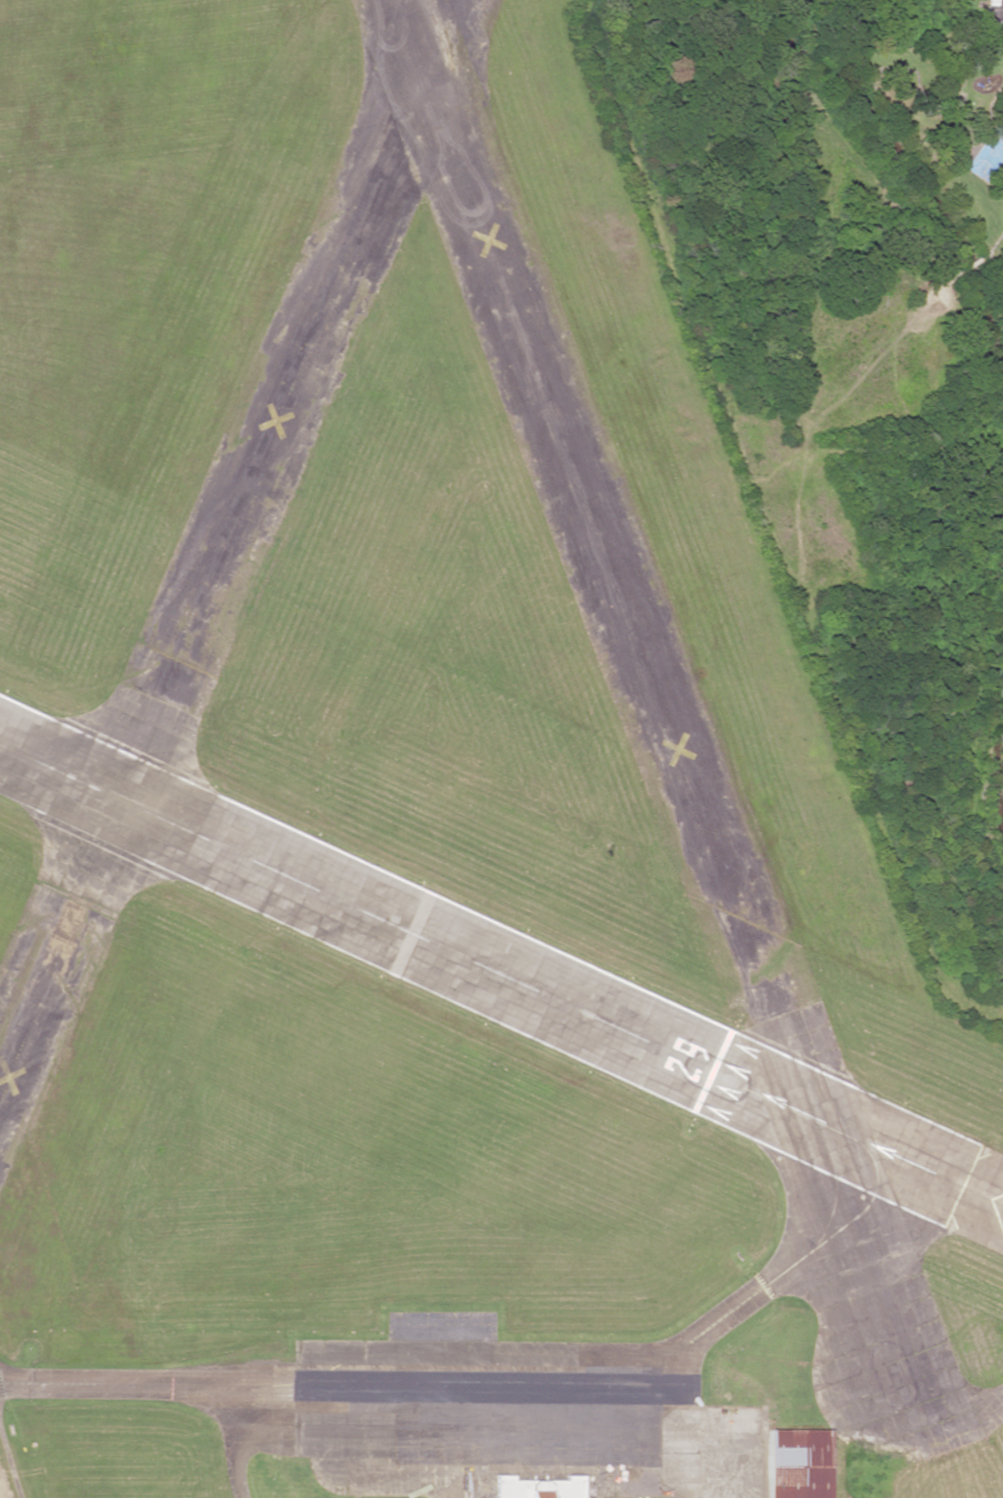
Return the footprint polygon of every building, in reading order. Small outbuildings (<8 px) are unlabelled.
[(986,19),(1000,19),(1000,26),(1002,26),(1002,0),(986,0),(986,19)] [(768,1429),(767,1497),(830,1497),(830,1429),(768,1429)] [(566,1474),(566,1480),(513,1480),(513,1474),(496,1474),(496,1497),(583,1497),(583,1474),(566,1474)]
